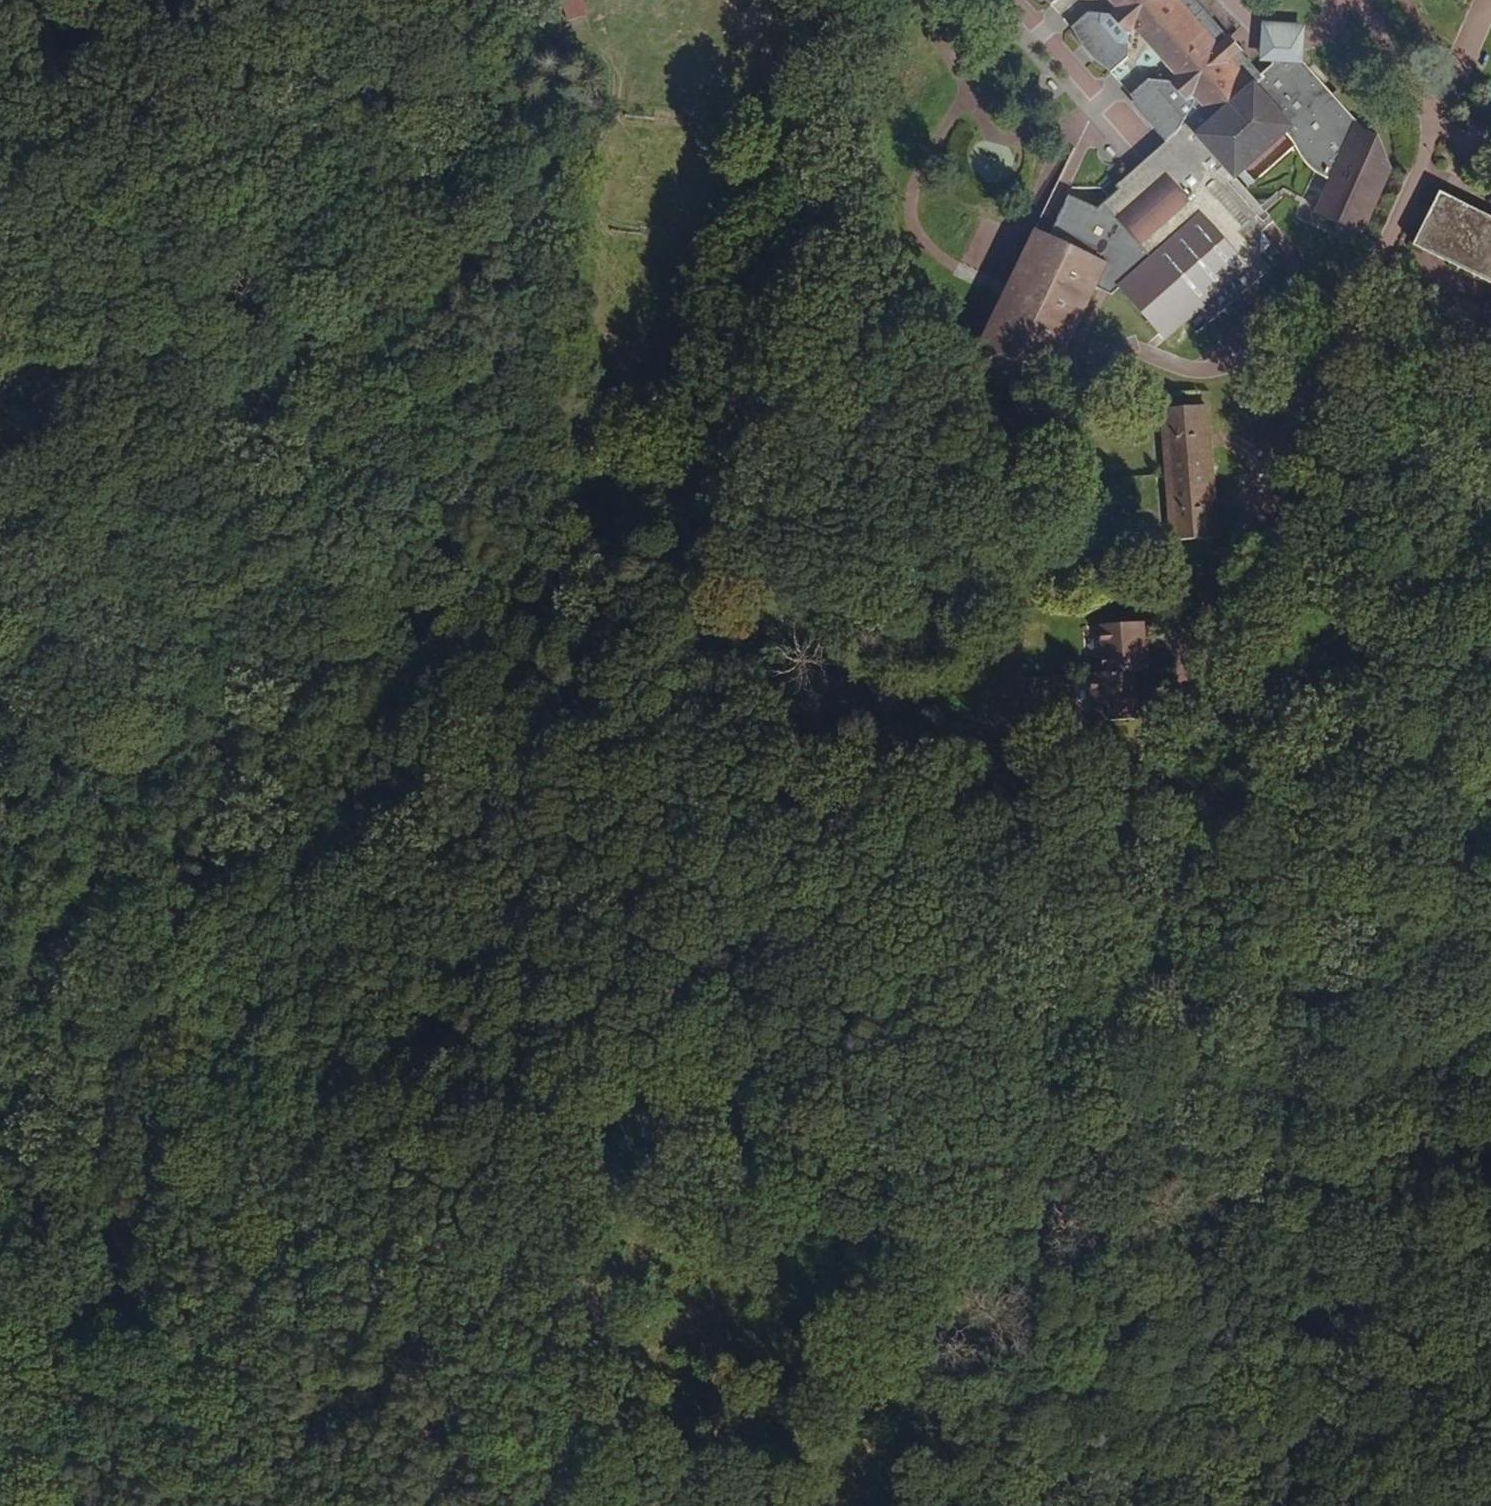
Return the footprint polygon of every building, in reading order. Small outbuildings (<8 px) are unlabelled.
[(1119,14),(1113,19),(1092,18),(1070,38),(1102,76),(1123,60),(1123,31),(1129,30),(1174,81),(1167,86),(1179,104),(1191,98),(1208,122),(1102,212),(1069,192),(1046,231),(1033,225),(960,359),(1029,398),(1092,285),(1102,292),(1106,292),(1112,288),(1159,341),(1192,312),(1203,323),(1264,271),(1255,258),(1266,245),(1259,236),(1271,226),(1246,196),(1304,145),(1309,148),(1313,166),(1320,180),(1327,190),(1340,199),(1324,231),(1371,254),(1402,190),(1389,156),(1374,148),(1307,67),(1295,76),(1293,95),(1276,93),(1198,0),(1107,0),(1119,14)] [(1047,11),(1062,0),(1038,0),(1047,11)] [(1437,189),(1410,242),(1490,284),(1490,215),(1437,189)] [(1478,320),(1489,327),(1490,328),(1490,295),(1478,320)] [(1202,404),(1159,407),(1171,534),(1212,532),(1202,404)] [(1144,620),(1099,621),(1099,664),(1087,664),(1087,711),(1129,710),(1130,669),(1142,669),(1144,620)]
